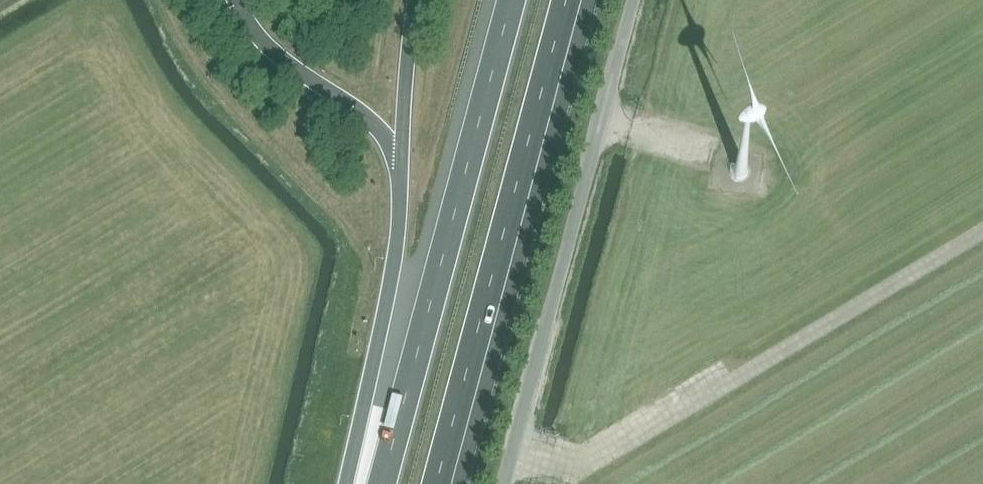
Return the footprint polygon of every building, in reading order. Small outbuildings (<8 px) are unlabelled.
[(733,171),(733,172),(733,173),(734,173),(734,174),(734,175),(735,176),(735,177),(736,177),(737,178),(738,178),(739,179),(740,179),(741,179),(742,179),(743,178),(744,178),(745,177),(746,176),(746,175),(747,175),(747,174),(747,173),(747,172),(747,171),(747,170),(747,169),(747,168),(746,168),(746,167),(745,167),(745,166),(744,166),(743,165),(742,165),(741,165),(740,165),(739,165),(738,165),(737,165),(737,166),(736,166),(736,167),(735,167),(735,168),(734,168),(734,169),(734,170),(733,171)]
